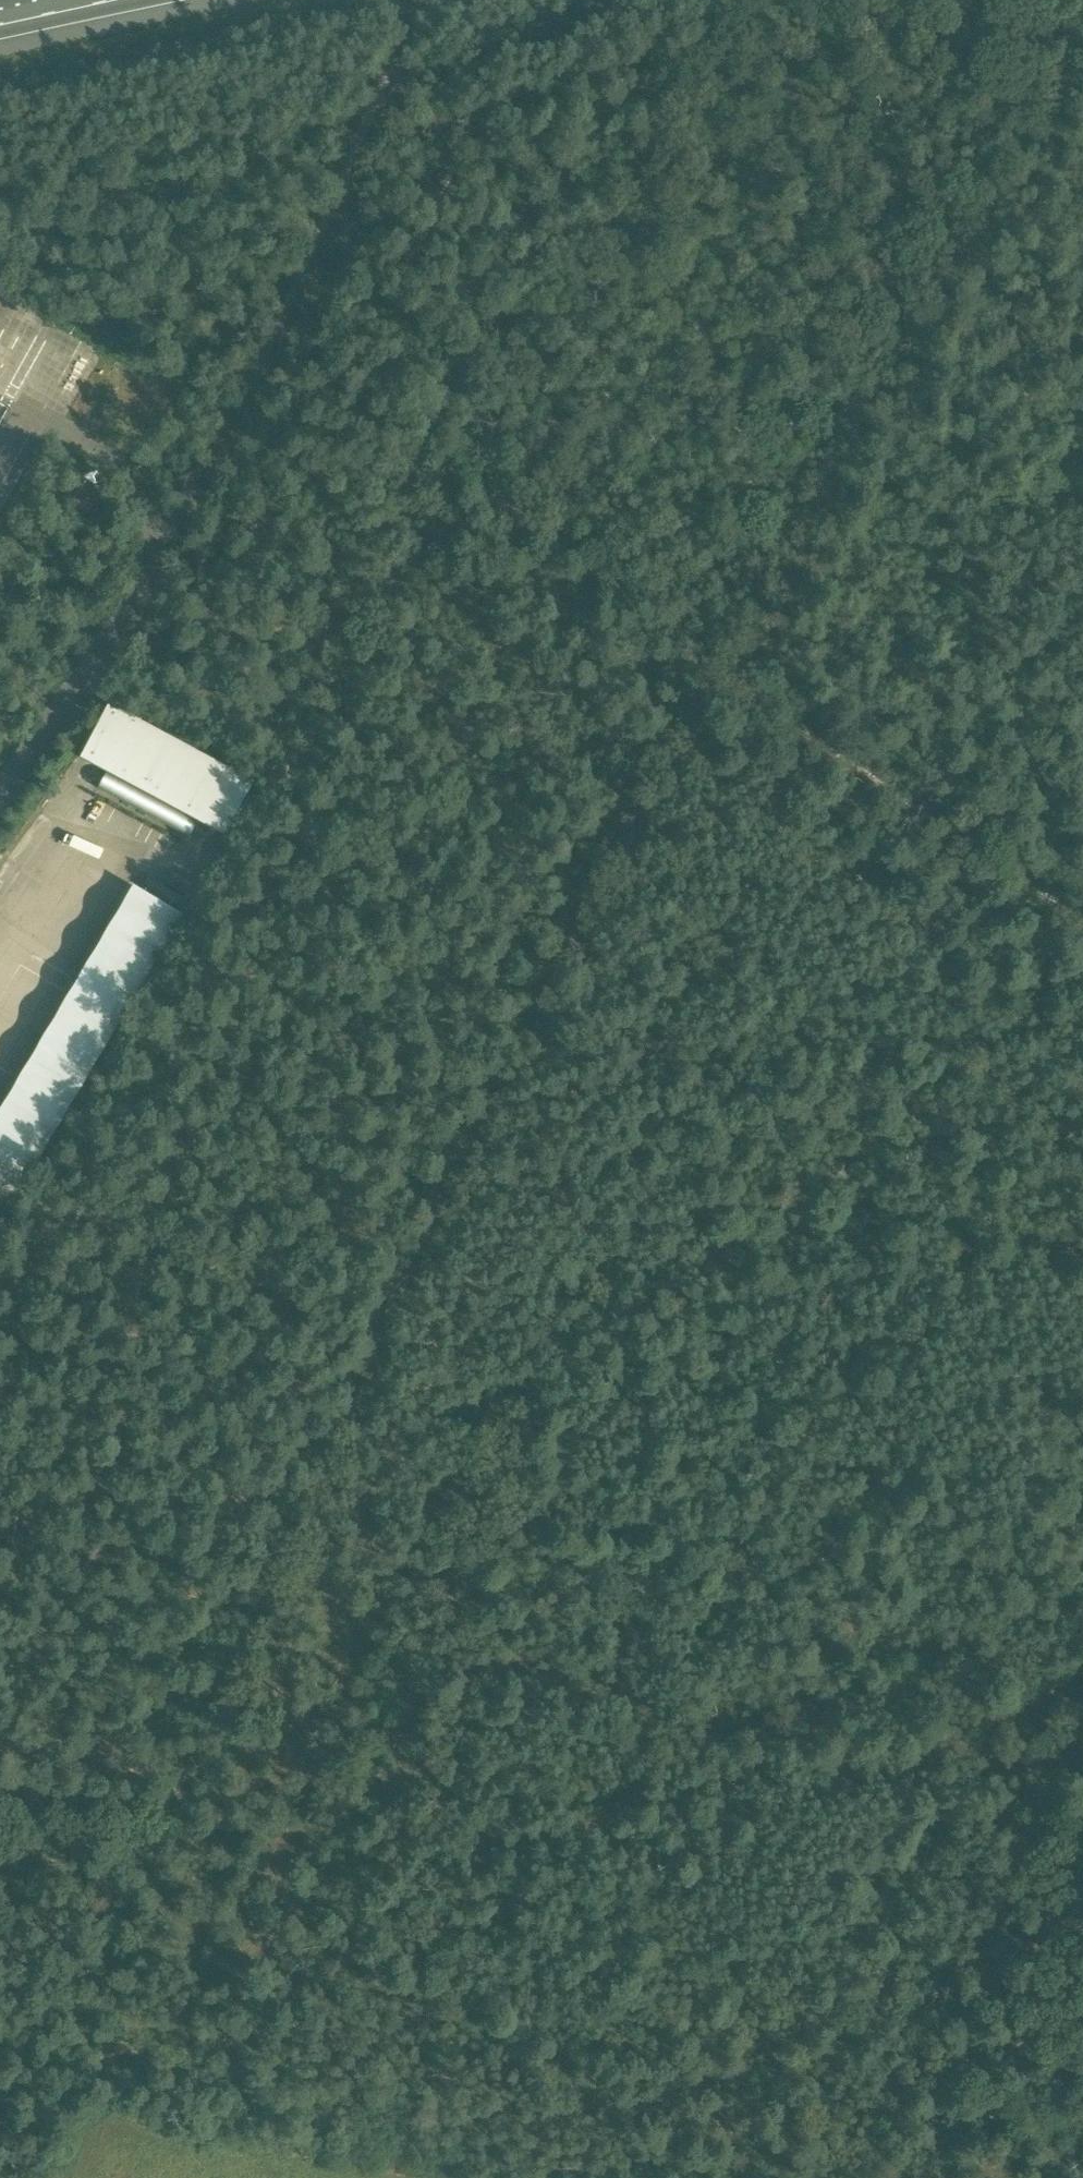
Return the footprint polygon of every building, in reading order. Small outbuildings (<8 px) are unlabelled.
[(61,498),(80,509),(86,498),(67,487),(61,498)] [(89,753),(113,765),(109,772),(105,770),(96,786),(188,836),(197,820),(193,818),(197,811),(220,824),(253,779),(107,702),(89,753)] [(193,884),(190,882),(173,871),(166,882),(186,895),(193,884)] [(127,882),(0,1103),(0,1208),(11,1214),(184,915),(127,882)]
